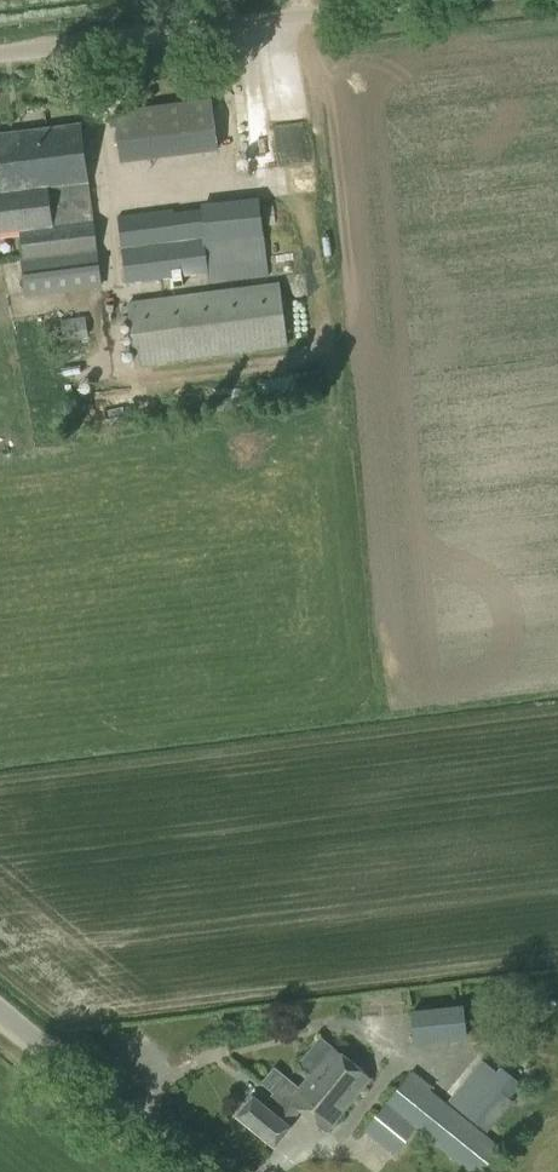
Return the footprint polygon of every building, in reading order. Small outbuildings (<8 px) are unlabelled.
[(122,163),(218,150),(211,98),(115,110),(122,163)] [(90,183),(82,122),(0,133),(0,189),(0,191),(1,194),(90,183)] [(0,191),(0,233),(21,230),(25,261),(23,261),(27,295),(102,286),(90,183),(1,194),(0,191)] [(269,276),(259,198),(117,216),(126,284),(210,274),(211,283),(269,276)] [(140,366),(289,346),(281,283),(132,303),(140,366)] [(65,341),(88,338),(85,316),(62,319),(65,341)] [(414,1044),(468,1038),(464,1005),(410,1011),(414,1044)] [(321,1030),(302,1056),(315,1066),(334,1040),(321,1030)] [(316,1094),(302,1111),(329,1132),(372,1078),(333,1047),(304,1085),(316,1094)] [(527,1075),(499,1052),(489,1064),(479,1056),(445,1099),(487,1133),(514,1101),(510,1098),(522,1084),(520,1083),(527,1075)] [(316,1094),(304,1085),(301,1088),(274,1066),(262,1082),(273,1091),(263,1104),(253,1097),(237,1117),(276,1148),(292,1127),(289,1125),(301,1110),(302,1111),(316,1094)] [(429,1090),(431,1087),(412,1071),(364,1130),(395,1155),(417,1128),(470,1171),(482,1171),(501,1148),(429,1090)]
